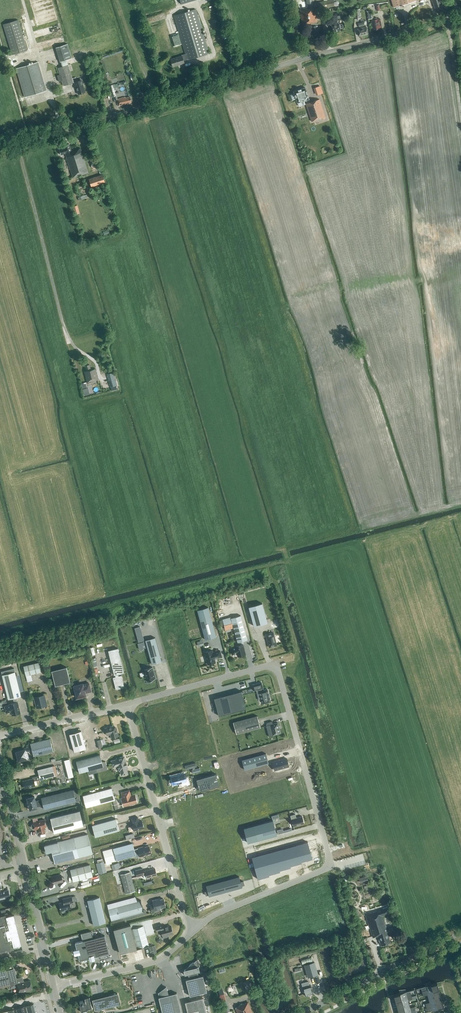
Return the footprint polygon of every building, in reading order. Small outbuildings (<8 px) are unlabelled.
[(313,2),(314,1),(314,0),(306,0),(308,9),(304,9),(304,10),(300,11),(303,25),(310,24),(313,35),(319,34),(318,29),(320,28),(319,23),(317,23),(317,22),(314,10),(340,6),(339,0),(330,0),(313,3),(313,2)] [(187,60),(209,54),(196,9),(174,16),(186,54),(181,55),(182,56),(170,59),(173,67),(184,63),(183,61),(187,60)] [(338,22),(338,20),(340,20),(339,13),(332,15),(332,19),(332,23),(330,24),(332,32),(340,30),(340,29),(343,28),(343,27),(343,25),(342,24),(339,25),(338,22)] [(378,19),(377,18),(375,18),(375,20),(371,20),(373,30),(380,29),(380,27),(381,27),(380,19),(378,19)] [(27,50),(18,20),(3,24),(12,55),(27,50)] [(359,36),(368,34),(367,27),(357,29),(359,36)] [(60,62),(72,58),(67,44),(56,47),(60,62)] [(25,97),(46,91),(38,62),(16,68),(25,97)] [(72,78),(68,65),(58,68),(60,75),(57,75),(59,82),(62,81),(63,86),(74,82),(78,94),(85,92),(83,84),(82,84),(81,80),(77,81),(76,77),(72,78)] [(314,87),(317,95),(323,93),(321,85),(314,87)] [(294,94),(290,95),(292,101),(296,99),(297,103),(306,100),(307,103),(306,104),(311,122),(325,118),(320,99),(310,102),(309,99),(305,88),(293,91),(294,94)] [(131,102),(130,97),(125,98),(125,97),(116,99),(118,106),(125,104),(124,104),(131,102)] [(65,153),(73,178),(88,173),(80,148),(71,151),(69,144),(64,145),(65,148),(59,149),(61,155),(65,153)] [(105,182),(102,175),(89,179),(91,187),(105,182)] [(91,370),(90,365),(85,366),(87,371),(85,371),(88,382),(98,380),(96,369),(91,370)] [(110,387),(117,385),(113,372),(107,374),(109,384),(110,387)] [(254,626),(267,623),(262,603),(249,607),(254,626)] [(205,640),(216,637),(208,607),(197,610),(205,640)] [(231,618),(238,642),(247,640),(241,615),(231,618)] [(274,637),(273,633),(266,635),(269,647),(276,645),(276,644),(277,644),(275,637),(274,637)] [(155,638),(145,640),(152,664),(161,662),(155,638)] [(145,641),(138,643),(139,649),(147,647),(145,641)] [(246,654),(243,644),(234,646),(235,647),(230,648),(232,655),(237,654),(237,657),(246,654)] [(119,676),(118,674),(124,673),(118,648),(108,650),(114,675),(115,675),(116,677),(113,678),(116,690),(124,688),(121,675),(119,676)] [(212,652),(212,650),(204,652),(206,657),(205,657),(206,660),(207,660),(208,665),(215,663),(214,658),(217,658),(221,657),(220,651),(212,652)] [(26,676),(41,672),(38,662),(23,666),(26,676)] [(55,686),(70,682),(66,667),(51,671),(55,686)] [(152,667),(144,670),(147,681),(155,679),(152,667)] [(14,668),(1,671),(2,675),(8,699),(13,698),(14,703),(9,704),(9,706),(5,708),(6,713),(11,712),(12,715),(20,713),(18,702),(17,702),(16,697),(21,696),(15,672),(14,668)] [(91,692),(88,683),(83,685),(83,684),(74,686),(77,699),(75,699),(75,700),(84,698),(84,697),(83,697),(83,696),(85,696),(85,693),(90,691),(90,692),(91,692)] [(262,688),(261,683),(251,685),(253,691),(259,689),(260,695),(259,696),(260,700),(261,699),(263,704),(271,702),(267,689),(263,690),(262,688)] [(214,698),(218,716),(246,709),(241,691),(214,698)] [(44,707),(43,706),(46,705),(44,695),(34,698),(37,708),(40,707),(40,708),(44,707)] [(168,723),(167,719),(170,719),(167,708),(153,712),(156,722),(158,722),(159,725),(168,723)] [(236,734),(260,728),(257,716),(233,722),(236,734)] [(273,724),(272,721),(266,723),(267,726),(270,725),(273,735),(280,733),(278,723),(273,724)] [(119,736),(116,728),(113,726),(105,728),(107,735),(110,734),(111,738),(119,736)] [(74,752),(86,748),(81,731),(69,734),(74,752)] [(53,751),(50,738),(30,743),(31,746),(26,748),(25,749),(15,751),(18,762),(28,759),(26,752),(32,750),(34,756),(53,751)] [(167,764),(178,761),(177,758),(178,758),(177,757),(177,756),(178,756),(176,750),(167,753),(168,757),(165,757),(167,764)] [(242,760),(244,770),(269,763),(266,754),(242,760)] [(100,755),(76,762),(79,773),(87,771),(88,775),(97,772),(108,769),(105,762),(102,763),(100,755)] [(125,763),(124,757),(116,759),(116,760),(112,761),(113,767),(118,766),(119,771),(120,770),(122,775),(127,774),(126,769),(127,768),(126,766),(127,766),(126,763),(125,763)] [(64,760),(69,778),(74,776),(70,758),(64,760)] [(287,758),(276,761),(278,769),(289,766),(287,758)] [(196,767),(196,763),(185,766),(186,769),(193,768),(193,769),(192,770),(192,773),(200,771),(199,768),(195,769),(194,767),(196,767)] [(24,788),(35,786),(34,781),(40,780),(55,776),(52,766),(37,770),(39,776),(32,778),(32,779),(23,781),(24,788)] [(182,770),(169,774),(171,782),(176,781),(177,785),(188,782),(186,775),(183,775),(182,770)] [(194,783),(195,782),(197,788),(216,783),(213,771),(200,774),(192,775),(194,783)] [(112,788),(83,796),(86,807),(115,800),(112,788)] [(73,789),(41,797),(44,809),(76,802),(73,789)] [(131,795),(130,790),(121,792),(122,797),(121,798),(123,807),(137,803),(135,794),(131,795)] [(38,808),(36,801),(34,796),(26,798),(27,802),(28,806),(29,810),(38,808)] [(54,833),(83,825),(80,811),(50,818),(54,833)] [(295,815),(290,816),(293,826),(304,823),(302,817),(296,818),(295,815)] [(139,822),(137,817),(131,818),(133,823),(132,824),(134,830),(144,828),(142,821),(139,822)] [(95,837),(119,830),(116,819),(92,825),(95,837)] [(45,832),(44,827),(46,827),(44,820),(33,822),(33,824),(31,825),(31,826),(31,827),(32,828),(34,828),(35,830),(38,829),(39,834),(45,832)] [(273,820),(244,828),(248,843),(277,835),(273,820)] [(93,854),(87,834),(57,842),(44,846),(46,853),(51,851),(55,863),(93,854)] [(301,861),(312,858),(308,842),(252,857),(258,879),(269,876),(269,875),(280,872),(279,870),(291,867),(290,866),(301,863),(301,861)] [(134,850),(132,843),(103,851),(106,865),(112,864),(111,862),(135,855),(136,856),(140,856),(140,857),(147,855),(147,854),(151,853),(150,852),(151,851),(151,849),(149,849),(149,846),(142,848),(142,847),(138,848),(138,849),(134,850)] [(104,861),(96,863),(99,873),(106,872),(104,861)] [(73,881),(93,877),(90,865),(70,870),(73,881)] [(143,868),(135,870),(137,877),(143,876),(143,875),(144,878),(147,878),(157,875),(155,868),(145,871),(144,872),(143,868)] [(125,894),(135,891),(130,872),(120,875),(125,894)] [(54,884),(63,881),(61,875),(52,877),(54,884)] [(205,891),(202,892),(203,896),(206,895),(207,897),(239,888),(239,886),(242,886),(241,882),(238,882),(236,877),(204,886),(205,891)] [(2,889),(0,882),(0,899),(9,897),(8,890),(2,891),(2,889)] [(61,911),(71,908),(70,903),(77,901),(75,896),(63,899),(63,902),(59,903),(61,911)] [(93,925),(106,922),(99,897),(87,900),(93,925)] [(165,907),(163,899),(157,900),(157,899),(152,900),(153,904),(150,905),(152,912),(159,910),(158,908),(165,907)] [(143,910),(141,900),(108,909),(112,924),(125,920),(124,917),(134,914),(135,917),(147,914),(145,910),(143,910)] [(381,945),(390,942),(387,933),(392,931),(391,928),(386,929),(382,915),(390,913),(388,908),(381,910),(381,911),(377,912),(377,911),(366,915),(373,937),(378,936),(381,945)] [(18,948),(18,946),(21,945),(17,928),(14,915),(6,917),(5,915),(0,916),(0,953),(18,948)] [(146,936),(154,933),(150,919),(130,924),(137,949),(149,945),(146,936)] [(137,949),(130,924),(113,929),(120,953),(137,949)] [(163,928),(162,924),(156,926),(157,931),(161,930),(163,938),(168,937),(167,935),(173,934),(171,926),(163,928)] [(93,938),(91,931),(81,934),(82,941),(75,943),(77,949),(74,950),(75,955),(78,954),(79,961),(89,958),(95,957),(109,953),(104,936),(93,938)] [(155,945),(149,946),(151,954),(157,953),(155,945)] [(199,967),(197,959),(197,960),(193,963),(193,962),(186,968),(187,969),(184,970),(185,975),(188,974),(189,979),(186,980),(190,996),(207,992),(203,976),(199,977),(197,972),(199,971),(198,967),(199,967)] [(314,963),(305,966),(308,978),(318,975),(314,963)] [(9,986),(10,988),(18,986),(20,993),(32,990),(30,980),(24,982),(23,977),(17,978),(16,977),(15,974),(16,974),(15,969),(14,969),(6,971),(5,966),(0,968),(0,988),(9,986)] [(309,986),(308,981),(301,983),(305,996),(313,993),(311,985),(309,986)] [(439,989),(437,983),(421,988),(422,994),(423,994),(439,989)] [(158,997),(162,1012),(181,1012),(176,993),(168,995),(166,987),(159,993),(159,997),(158,997)] [(439,989),(423,994),(422,994),(423,996),(427,995),(428,999),(440,995),(439,989)] [(412,997),(410,991),(394,995),(395,1002),(412,997)] [(120,1003),(118,994),(100,998),(93,1000),(93,1001),(90,1002),(89,997),(84,998),(85,1000),(79,1002),(80,1004),(79,1004),(81,1012),(88,1010),(87,1009),(92,1008),(91,1006),(94,1006),(95,1009),(120,1003)] [(225,994),(219,995),(225,1012),(230,1012),(227,1000),(226,1000),(225,994)] [(426,1006),(442,1001),(440,995),(428,999),(429,1002),(425,1004),(426,1006)] [(397,1008),(408,1004),(409,1004),(408,1000),(412,999),(412,997),(395,1002),(397,1008)] [(203,998),(185,1002),(188,1012),(207,1012),(203,998)] [(442,1001),(426,1006),(427,1012),(444,1007),(442,1001)] [(248,1002),(239,1006),(239,1007),(235,1008),(237,1012),(253,1012),(248,1002)] [(33,1004),(0,1012),(36,1012),(33,1004)] [(408,1004),(397,1008),(399,1012),(401,1012),(414,1009),(415,1009),(414,1007),(410,1008),(409,1004),(408,1004)]
